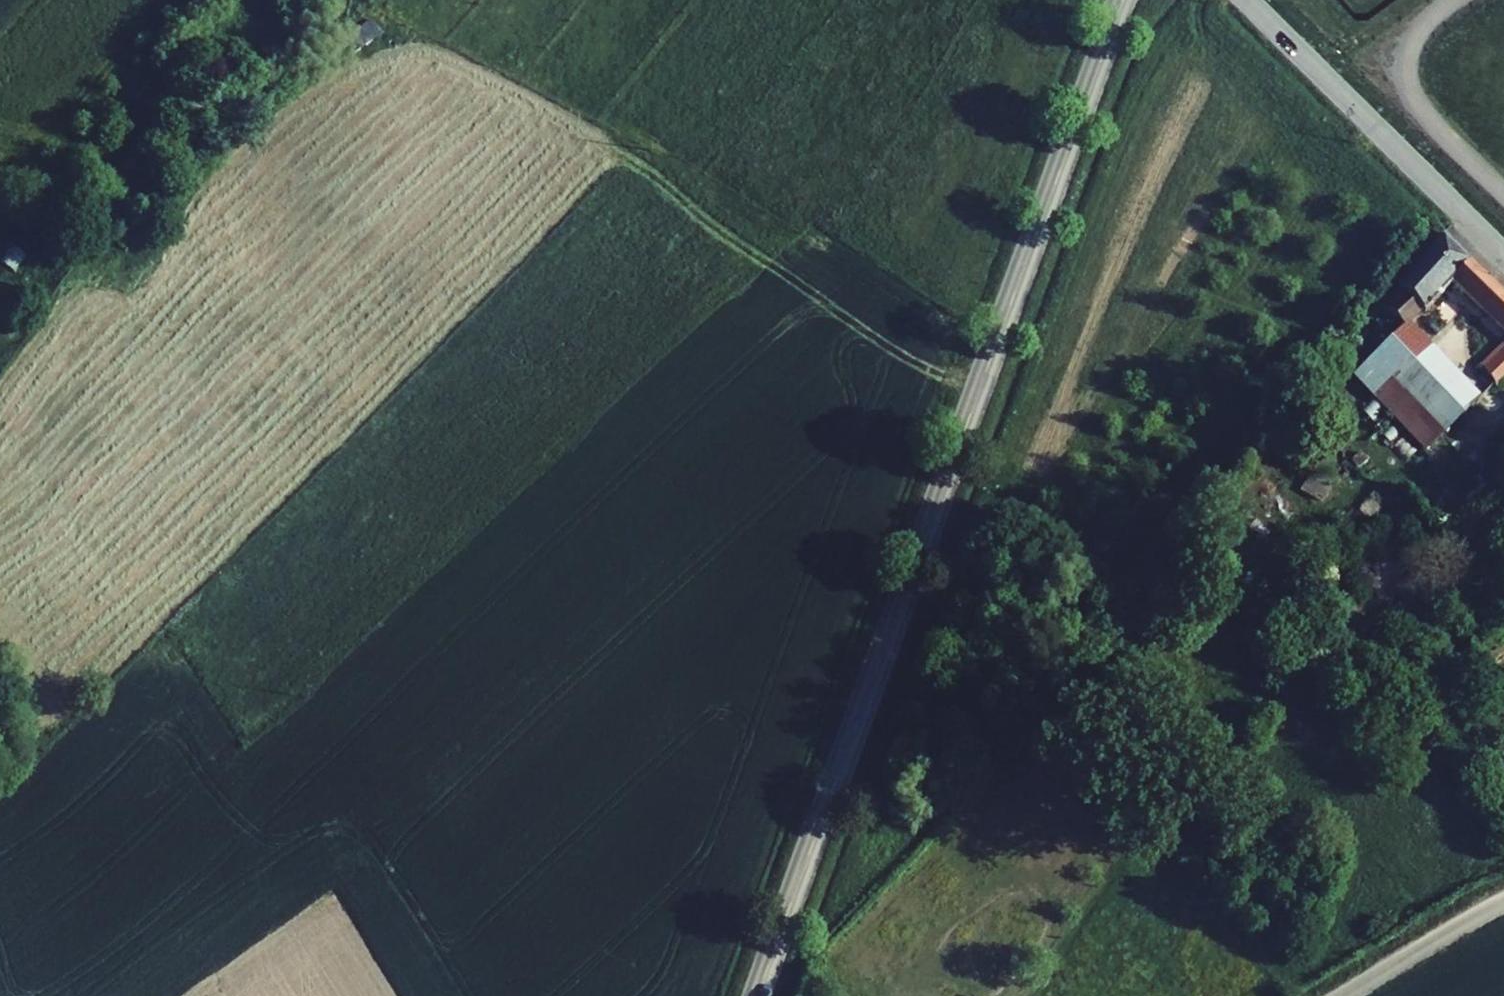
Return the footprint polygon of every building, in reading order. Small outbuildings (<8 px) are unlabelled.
[(1378,316),(1387,325),(1397,315),(1400,317),(1417,300),(1420,303),(1449,274),(1503,330),(1503,291),(1440,227),(1395,277),(1402,284),(1386,300),(1390,305),(1378,316)] [(1406,322),(1355,370),(1425,441),(1477,391),(1406,322)] [(1476,359),(1493,374),(1503,363),(1503,333),(1476,359)]
